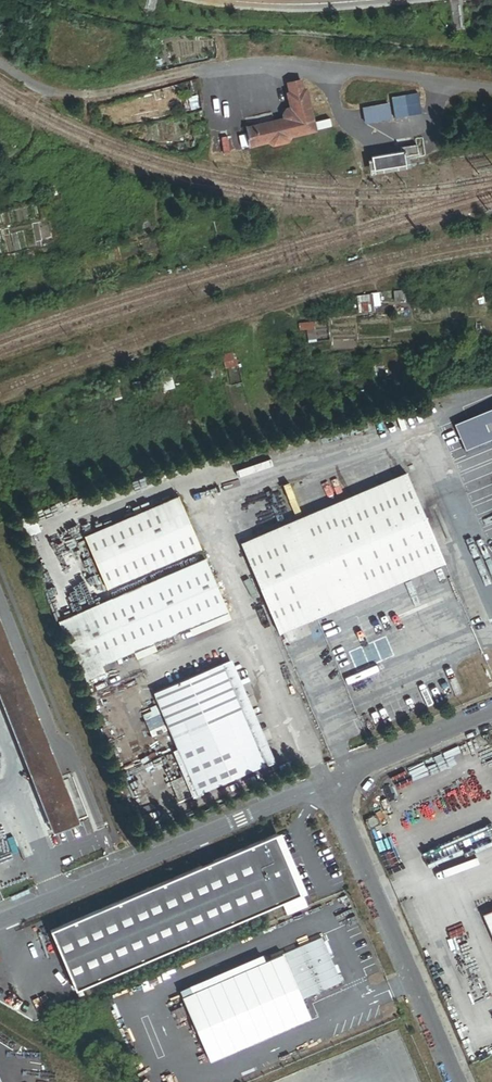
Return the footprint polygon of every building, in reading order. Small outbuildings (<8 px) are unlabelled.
[(282,115),(283,120),(246,129),(250,148),(267,144),(276,148),(291,144),(295,137),(317,132),(316,131),(322,129),(317,107),(312,108),(307,91),(303,91),(301,81),(287,85),(289,94),(287,94),(290,108),(285,108),(282,115)] [(405,95),(393,97),(395,118),(408,117),(405,95)] [(365,109),(367,124),(392,119),(390,105),(365,109)] [(402,153),(373,158),(375,170),(405,166),(404,158),(419,156),(417,146),(401,149),(402,153)] [(134,223),(136,231),(151,226),(148,219),(134,223)] [(394,292),(395,302),(404,301),(403,292),(394,292)] [(374,311),(372,296),(358,297),(359,312),(374,311)] [(314,322),(298,324),(299,331),(307,330),(315,329),(314,322)] [(307,330),(309,343),(316,342),(315,329),(307,330)] [(290,347),(265,353),(266,359),(291,353),(290,347)] [(234,348),(222,351),(226,369),(238,366),(234,348)] [(373,356),(374,368),(383,366),(381,355),(373,356)] [(457,427),(468,453),(491,443),(491,412),(457,427)] [(470,457),(491,448),(491,443),(468,453),(470,457)] [(408,472),(241,543),(280,633),(446,562),(408,472)] [(85,535),(108,589),(201,549),(178,496),(85,535)] [(206,559),(60,621),(85,681),(103,673),(98,661),(132,646),(134,651),(154,643),(189,627),(228,611),(206,559)] [(189,627),(192,635),(231,619),(228,611),(189,627)] [(0,618),(0,693),(46,810),(72,800),(0,618)] [(134,651),(138,659),(157,650),(154,643),(134,651)] [(218,663),(219,665),(222,664),(246,721),(265,765),(263,766),(263,768),(276,763),(231,658),(218,663)] [(153,693),(178,750),(246,721),(222,664),(219,665),(160,691),(153,693)] [(148,693),(193,798),(203,794),(203,792),(197,795),(178,750),(153,693),(160,691),(159,689),(148,693)] [(246,721),(178,750),(197,795),(203,792),(263,766),(265,765),(246,721)] [(46,810),(56,836),(82,826),(72,800),(46,810)] [(381,827),(376,816),(367,819),(371,831),(381,827)] [(277,836),(52,932),(77,992),(302,896),(277,836)] [(491,935),(491,911),(483,915),(491,935)] [(311,1019),(303,1000),(342,983),(323,938),(183,998),(210,1062),(311,1019)]
